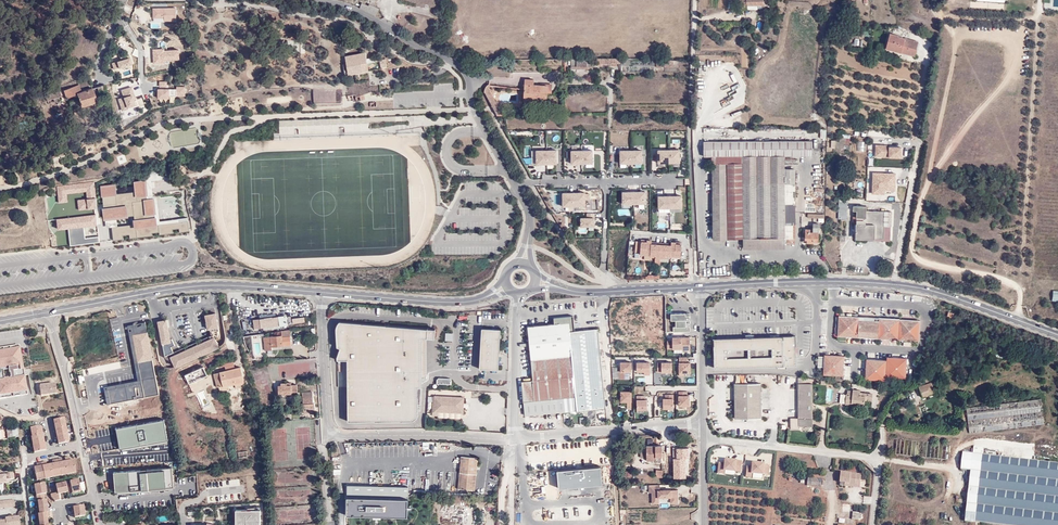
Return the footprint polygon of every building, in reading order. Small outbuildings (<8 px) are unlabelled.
[(763,0),(735,0),(735,10),(757,10),(757,5),(764,5),(763,0)] [(362,3),(360,8),(375,16),(379,9),(370,4),(369,6),(362,3)] [(175,8),(153,7),(153,21),(177,21),(175,8)] [(915,56),(918,42),(898,36),(899,36),(890,33),(886,46),(894,49),(894,51),(915,56)] [(164,49),(153,50),(154,62),(179,62),(179,51),(164,52),(164,49)] [(365,53),(345,56),(347,66),(344,67),(345,76),(362,73),(361,63),(367,62),(365,53)] [(128,58),(116,62),(118,69),(118,71),(131,65),(128,58)] [(89,84),(88,79),(75,83),(62,88),(44,94),(45,98),(58,94),(59,98),(71,94),(72,96),(75,94),(76,98),(67,101),(68,107),(78,104),(79,106),(94,101),(91,89),(79,92),(78,88),(89,84)] [(60,83),(62,88),(75,83),(74,79),(60,83)] [(552,93),(552,84),(540,83),(540,85),(548,86),(547,93),(552,93)] [(500,109),(488,88),(490,87),(489,84),(487,86),(486,87),(485,90),(485,92),(496,114),(506,114),(503,109),(502,109),(500,109)] [(547,93),(548,86),(540,85),(534,85),(525,84),(524,100),(530,100),(530,102),(531,103),(546,104),(547,103),(547,101),(547,93)] [(106,92),(104,85),(97,87),(99,94),(106,92)] [(120,89),(123,98),(132,96),(133,101),(135,101),(131,87),(120,89)] [(185,88),(177,87),(177,90),(177,97),(186,97),(185,88)] [(169,90),(158,90),(158,102),(170,101),(170,96),(169,90)] [(132,96),(123,98),(126,110),(135,108),(133,101),(132,96)] [(123,98),(117,99),(121,111),(126,110),(123,98)] [(844,149),(844,141),(845,141),(845,144),(850,144),(850,139),(840,138),(839,141),(834,141),(834,140),(832,140),(831,140),(831,144),(835,144),(835,148),(844,149)] [(785,248),(785,238),(787,238),(787,244),(795,244),(795,238),(795,224),(794,170),(785,170),(785,156),(812,156),(812,141),(704,142),(704,156),(712,156),(713,239),(743,239),(743,249),(785,248)] [(875,146),(875,159),(902,159),(902,146),(875,146)] [(680,150),(658,149),(658,167),(680,166),(680,150)] [(558,150),(536,151),(536,165),(558,166),(558,150)] [(593,151),(570,151),(571,165),(593,165),(593,151)] [(642,151),(620,151),(621,165),(643,165),(642,151)] [(135,190),(115,193),(117,201),(103,203),(104,218),(134,214),(136,226),(158,223),(154,196),(147,197),(145,178),(134,179),(135,190)] [(59,203),(68,202),(67,194),(87,191),(88,199),(78,200),(79,210),(98,207),(94,182),(57,186),(59,203)] [(647,192),(622,193),(623,206),(647,207),(647,192)] [(590,194),(562,193),(563,211),(590,210),(590,194)] [(847,202),(848,194),(839,194),(839,202),(847,202)] [(683,196),(658,195),(659,210),(683,211),(683,196)] [(847,219),(847,202),(839,202),(838,219),(847,219)] [(891,227),(892,212),(866,211),(866,206),(853,206),(853,211),(857,211),(856,238),(890,239),(890,227),(891,227)] [(70,247),(99,244),(99,237),(85,238),(84,229),(97,228),(96,216),(57,220),(58,232),(69,231),(70,247)] [(587,219),(581,219),(581,228),(594,229),(595,219),(587,219)] [(188,220),(158,223),(159,233),(173,232),(172,228),(179,227),(179,231),(189,230),(188,220)] [(158,223),(136,226),(137,236),(152,234),(152,231),(159,231),(158,223)] [(818,242),(819,224),(813,223),(813,232),(810,232),(810,229),(805,229),(805,240),(807,240),(807,243),(813,243),(813,242),(818,242)] [(130,224),(112,226),(113,238),(123,238),(123,234),(129,233),(130,237),(137,236),(136,226),(130,226),(130,224)] [(681,256),(682,243),(671,242),(671,245),(667,245),(667,247),(661,246),(656,246),(656,244),(652,244),(652,241),(641,240),(641,242),(636,241),(635,251),(640,252),(640,254),(650,254),(650,256),(655,256),(655,258),(655,264),(660,264),(660,258),(660,257),(665,257),(671,257),(671,256),(681,256)] [(648,331),(666,331),(666,320),(665,313),(665,298),(652,298),(653,312),(653,314),(647,314),(648,331)] [(622,309),(612,311),(613,330),(623,330),(622,309)] [(176,367),(219,347),(216,341),(218,339),(219,337),(220,336),(219,332),(215,313),(206,315),(208,328),(210,328),(211,335),(209,336),(211,339),(175,355),(171,346),(175,345),(172,339),(170,339),(166,320),(162,321),(159,321),(165,357),(166,358),(168,359),(170,360),(172,359),(176,367)] [(690,313),(671,314),(671,324),(676,324),(676,327),(673,327),(673,332),(690,331),(690,326),(689,326),(689,323),(690,323),(690,313)] [(642,314),(628,315),(629,326),(642,325),(642,314)] [(839,315),(837,335),(912,341),(919,341),(920,320),(839,315)] [(278,316),(253,320),(255,329),(280,325),(278,316)] [(570,411),(577,411),(605,408),(597,329),(574,331),(573,316),(554,318),(554,324),(528,327),(532,369),(533,381),(523,382),(526,415),(563,412),(563,414),(570,413),(570,411)] [(107,404),(111,404),(108,389),(119,387),(138,384),(141,395),(136,396),(137,399),(145,397),(133,335),(135,334),(134,331),(134,328),(142,326),(146,325),(145,322),(128,325),(138,381),(104,387),(107,404)] [(422,374),(422,338),(427,338),(435,339),(435,329),(339,322),(338,324),(337,327),(336,328),(337,347),(340,348),(337,357),(337,360),(347,360),(348,422),(413,421),(418,417),(418,405),(421,404),(422,387),(422,379),(427,379),(427,374),(422,374)] [(133,335),(145,397),(159,395),(146,325),(142,326),(134,328),(134,331),(135,334),(133,335)] [(480,369),(498,370),(501,329),(482,328),(480,369)] [(291,344),(290,330),(281,331),(282,335),(264,337),(265,350),(272,349),(272,346),(291,344)] [(795,336),(714,338),(715,368),(796,365),(795,336)] [(654,346),(660,346),(660,337),(630,337),(630,343),(654,343),(654,346)] [(667,349),(682,349),(682,337),(673,338),(673,341),(667,341),(667,349)] [(0,346),(0,399),(27,394),(19,343),(0,346)] [(844,376),(845,355),(827,354),(824,354),(823,374),(844,376)] [(887,360),(866,359),(865,379),(885,380),(885,377),(906,378),(907,358),(887,357),(887,360)] [(235,368),(233,361),(224,363),(226,370),(235,368)] [(631,371),(631,362),(621,362),(621,371),(619,371),(619,379),(629,379),(629,373),(628,373),(628,371),(631,371)] [(650,362),(637,362),(637,371),(644,371),(644,375),(650,375),(650,362)] [(657,362),(657,372),(672,372),(672,362),(657,362)] [(690,362),(679,362),(679,373),(690,373),(690,362)] [(185,375),(189,384),(208,376),(204,366),(185,375)] [(226,370),(213,374),(216,387),(219,387),(228,384),(235,383),(236,389),(245,386),(240,367),(235,368),(226,370)] [(264,372),(254,375),(264,404),(274,401),(264,372)] [(919,386),(923,397),(935,392),(931,382),(929,378),(919,381),(921,385),(919,386)] [(58,382),(42,384),(43,394),(59,393),(58,382)] [(281,385),(278,385),(279,394),(292,393),(291,392),(298,392),(297,384),(291,385),(287,385),(287,383),(281,383),(281,385)] [(735,384),(735,418),(761,418),(761,383),(735,384)] [(812,383),(798,384),(799,426),(813,425),(812,383)] [(141,395),(138,384),(119,387),(108,389),(111,404),(137,399),(136,396),(141,395)] [(853,391),(848,390),(847,393),(845,404),(852,405),(852,403),(864,404),(865,400),(872,401),(873,394),(860,392),(860,390),(853,389),(853,391)] [(626,408),(630,408),(630,391),(620,392),(620,401),(626,401),(626,408)] [(689,405),(689,396),(687,396),(687,391),(679,392),(679,406),(689,405)] [(302,392),(304,413),(315,412),(315,403),(313,403),(313,392),(302,392)] [(253,393),(247,395),(249,405),(248,405),(249,409),(253,408),(252,404),(256,403),(253,393)] [(673,404),(673,394),(665,394),(665,399),(664,399),(664,412),(673,411),(673,406),(672,406),(672,404),(673,404)] [(648,409),(648,399),(646,399),(646,395),(637,395),(638,409),(648,409)] [(433,396),(432,415),(438,415),(438,412),(463,413),(464,397),(433,396)] [(970,433),(1044,424),(1041,398),(967,407),(970,433)] [(64,418),(53,420),(58,444),(69,443),(64,418)] [(163,421),(116,430),(117,438),(119,448),(119,450),(134,447),(155,443),(167,441),(163,421)] [(8,438),(18,436),(17,426),(6,427),(8,438)] [(41,428),(30,430),(34,454),(47,452),(41,428)] [(663,446),(647,446),(647,451),(641,451),(642,458),(647,458),(647,460),(656,460),(656,461),(662,461),(662,457),(664,457),(664,452),(663,452),(663,446)] [(1006,524),(1057,524),(1057,463),(983,455),(984,447),(974,446),(973,453),(963,452),(961,469),(971,470),(965,520),(1006,524)] [(462,456),(458,489),(474,491),(478,458),(462,456)] [(460,472),(462,458),(454,457),(453,471),(460,472)] [(718,461),(718,474),(735,474),(735,471),(742,471),(742,457),(725,457),(725,461),(718,461)] [(752,477),(753,472),(770,473),(771,463),(766,463),(766,460),(749,459),(747,476),(752,477)] [(37,468),(33,469),(36,482),(77,474),(73,460),(71,460),(66,461),(63,462),(53,464),(47,466),(37,468)] [(172,467),(114,472),(115,492),(118,492),(174,487),(173,475),(172,467)] [(483,473),(482,486),(478,485),(478,493),(492,494),(494,474),(483,473)] [(861,474),(841,473),(840,482),(855,484),(855,487),(860,488),(861,474)] [(435,475),(427,474),(426,484),(433,485),(435,475)] [(823,479),(808,477),(807,485),(821,487),(823,479)] [(448,480),(435,479),(434,493),(447,494),(448,480)] [(69,484),(71,492),(72,496),(81,494),(78,481),(69,483),(69,484)] [(65,484),(56,485),(58,496),(68,494),(68,493),(66,485),(65,484)] [(44,485),(34,486),(35,498),(46,497),(44,485)] [(408,496),(408,487),(348,485),(347,494),(408,496)] [(678,503),(677,490),(660,490),(660,485),(649,485),(649,493),(652,492),(652,504),(659,503),(658,497),(671,497),(671,503),(678,503)] [(46,501),(37,502),(38,516),(46,515),(48,515),(46,501)] [(83,506),(73,508),(74,519),(85,518),(83,506)] [(577,507),(561,506),(560,516),(576,517),(577,507)] [(494,508),(482,508),(482,524),(478,524),(494,524),(494,508)] [(259,511),(235,511),(235,524),(259,524),(259,511)] [(37,516),(38,524),(48,524),(46,515),(38,516),(37,516)]
